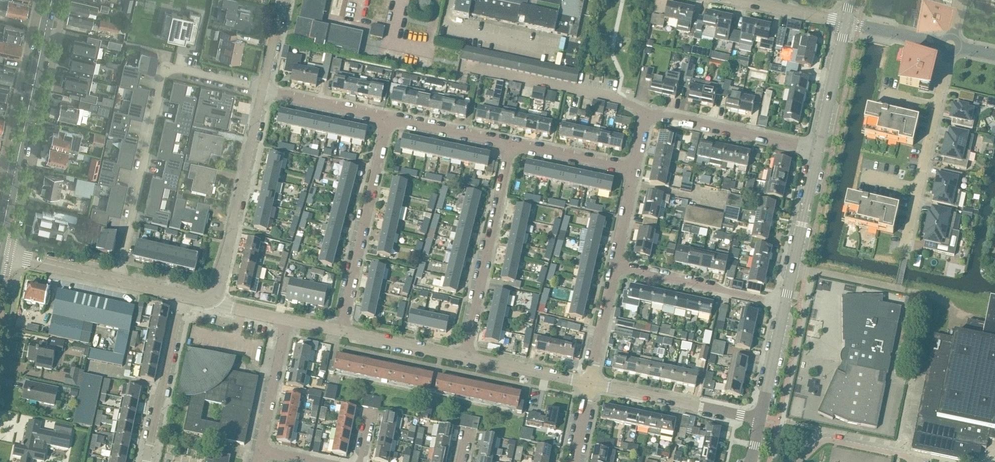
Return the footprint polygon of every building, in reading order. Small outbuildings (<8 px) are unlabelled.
[(6,0),(0,0),(0,8),(6,9),(5,13),(25,18),(25,16),(27,15),(28,12),(26,10),(28,5),(6,0)] [(68,11),(88,16),(89,10),(97,12),(98,6),(72,0),(71,0),(68,11)] [(229,0),(219,0),(218,5),(222,6),(222,7),(228,8),(225,24),(238,27),(239,25),(248,27),(251,11),(237,8),(238,2),(229,0)] [(300,20),(343,29),(349,0),(304,0),(300,20)] [(428,11),(430,11),(432,0),(431,0),(418,0),(415,16),(424,18),(425,10),(428,11)] [(469,16),(472,3),(477,4),(478,0),(458,0),(454,16),(469,19),(469,16)] [(469,16),(577,38),(585,0),(478,0),(477,4),(472,3),(469,16)] [(930,23),(943,26),(949,0),(918,0),(914,20),(930,23)] [(975,7),(982,8),(983,1),(976,0),(975,7)] [(676,29),(677,24),(681,8),(668,5),(665,17),(659,16),(656,28),(663,29),(664,21),(669,22),(668,27),(676,29)] [(681,8),(677,24),(676,29),(676,31),(689,34),(695,36),(697,24),(691,23),(694,10),(681,8)] [(124,10),(122,18),(129,19),(131,12),(124,10)] [(66,22),(67,22),(91,28),(94,17),(88,16),(68,11),(66,22)] [(165,11),(160,37),(167,38),(184,42),(185,42),(186,36),(197,38),(202,14),(190,11),(190,14),(189,17),(172,13),(165,11)] [(697,24),(695,36),(714,40),(719,16),(706,13),(703,25),(697,24)] [(719,16),(714,40),(726,43),(733,44),(736,32),(730,31),(732,19),(719,16)] [(117,36),(124,38),(128,25),(101,19),(99,27),(118,32),(117,36)] [(736,32),(733,44),(739,45),(752,48),(754,40),(757,24),(744,21),(741,33),(736,32)] [(757,24),(754,40),(761,41),(759,50),(771,52),(774,40),(768,39),(770,27),(757,24)] [(2,39),(2,37),(21,42),(24,29),(5,25),(4,33),(0,32),(0,38),(2,39)] [(372,26),(370,37),(383,40),(385,28),(372,26)] [(210,35),(210,37),(218,39),(220,30),(212,28),(212,29),(210,35)] [(776,46),(776,47),(782,49),(786,31),(786,30),(779,28),(779,29),(776,46)] [(236,34),(222,31),(221,37),(225,38),(221,59),(239,63),(241,54),(239,54),(242,42),(235,40),(236,34)] [(71,44),(70,50),(72,51),(72,53),(77,54),(94,58),(97,58),(101,38),(88,35),(87,42),(74,39),(73,45),(71,44)] [(4,53),(18,57),(21,43),(2,39),(0,38),(0,60),(2,60),(4,53)] [(791,50),(791,51),(792,51),(799,52),(813,55),(816,42),(801,39),(798,52),(791,50)] [(462,50),(460,60),(463,60),(466,61),(468,49),(463,47),(462,50)] [(468,49),(466,61),(472,62),(475,50),(468,49)] [(475,50),(472,62),(478,64),(481,51),(475,50)] [(704,50),(703,58),(710,59),(711,52),(704,50)] [(125,63),(122,73),(140,77),(142,68),(154,71),(157,54),(142,51),(138,66),(125,63)] [(481,51),(478,64),(485,65),(487,53),(481,51)] [(787,63),(785,69),(797,72),(799,66),(811,68),(813,55),(799,52),(792,51),(791,51),(789,63),(787,63)] [(487,53),(485,65),(491,66),(494,54),(487,53)] [(70,58),(69,64),(71,65),(70,69),(81,71),(79,77),(92,80),(96,61),(93,60),(94,58),(77,54),(76,54),(76,56),(73,55),(72,58),(70,58)] [(293,75),(292,80),(291,83),(304,86),(307,70),(300,69),(302,57),(288,54),(284,73),(293,75)] [(494,54),(491,66),(498,68),(500,55),(494,54)] [(307,70),(304,86),(316,88),(318,80),(326,82),(332,56),(325,55),(325,56),(324,56),(323,63),(324,63),(323,68),(316,66),(315,72),(307,70)] [(500,55),(498,68),(504,69),(507,57),(500,55)] [(899,84),(919,88),(929,90),(935,61),(906,55),(899,84)] [(507,57),(504,69),(510,70),(513,58),(507,57)] [(513,58),(510,70),(517,72),(519,59),(513,58)] [(738,58),(736,65),(747,68),(749,60),(738,58)] [(519,59),(517,72),(523,73),(526,61),(519,59)] [(333,60),(330,74),(339,76),(342,62),(333,60)] [(526,61),(523,73),(529,75),(532,62),(526,61)] [(710,61),(709,67),(726,71),(728,65),(710,61)] [(532,62),(529,75),(536,76),(538,64),(532,62)] [(538,64),(536,76),(577,85),(579,72),(538,64)] [(666,74),(662,97),(675,99),(677,87),(683,89),(688,66),(681,64),(679,77),(666,74)] [(688,66),(683,89),(689,90),(687,102),(700,105),(705,83),(692,80),(695,67),(688,66)] [(790,90),(791,91),(805,94),(808,80),(796,78),(797,72),(785,69),(785,70),(770,66),(768,72),(784,75),(784,76),(786,76),(783,89),(790,90)] [(11,84),(12,82),(13,80),(13,77),(14,70),(0,67),(0,81),(11,84)] [(649,94),(662,97),(666,74),(664,81),(652,78),(654,70),(648,69),(645,81),(651,82),(649,94)] [(122,73),(120,85),(133,88),(131,101),(146,104),(150,88),(138,86),(140,77),(122,73)] [(63,80),(62,86),(64,86),(64,88),(82,92),(80,99),(96,102),(98,95),(89,93),(92,81),(92,80),(79,77),(67,75),(66,75),(65,80),(63,80)] [(347,81),(344,94),(356,96),(359,83),(354,82),(355,77),(348,75),(347,81)] [(332,91),(344,94),(347,81),(335,78),(332,91)] [(174,80),(169,100),(170,100),(179,102),(177,111),(193,115),(197,96),(196,96),(186,94),(188,84),(174,80)] [(359,83),(356,96),(369,99),(371,86),(372,86),(373,82),(367,81),(366,85),(359,83)] [(705,83),(700,105),(713,108),(716,96),(722,97),(725,81),(724,81),(724,85),(718,84),(717,86),(705,83)] [(725,110),(738,113),(742,97),(743,91),(730,88),(731,83),(725,81),(722,97),(727,98),(725,110)] [(7,98),(9,97),(10,92),(8,91),(10,85),(0,83),(0,97),(7,98)] [(391,104),(404,106),(406,93),(408,89),(392,85),(390,93),(393,94),(391,104)] [(371,86),(369,99),(381,102),(384,89),(372,86),(371,86)] [(201,87),(198,103),(232,111),(235,94),(222,91),(222,92),(221,99),(210,96),(211,90),(212,90),(212,89),(201,87)] [(534,88),(531,100),(543,103),(546,91),(534,88)] [(492,103),(488,124),(500,126),(503,113),(497,112),(502,92),(495,90),(494,93),(493,99),(492,103)] [(791,91),(788,105),(802,108),(805,94),(791,91)] [(557,94),(546,92),(544,102),(555,105),(557,94)] [(742,97),(738,113),(751,116),(754,104),(760,105),(762,93),(756,92),(754,100),(742,97)] [(766,92),(764,100),(770,101),(772,93),(766,92)] [(406,93),(404,106),(416,109),(419,96),(406,93)] [(419,96),(416,109),(428,111),(431,98),(419,96)] [(443,101),(440,114),(453,116),(457,98),(456,98),(444,96),(443,101)] [(457,98),(453,116),(465,119),(468,106),(462,105),(464,98),(457,97),(456,98),(457,98)] [(431,98),(428,111),(440,114),(443,101),(431,98)] [(985,104),(994,106),(994,100),(987,98),(985,104)] [(79,107),(97,111),(97,114),(108,116),(109,114),(111,106),(80,99),(78,107),(60,103),(59,110),(56,111),(55,114),(57,117),(57,118),(76,122),(79,107)] [(767,119),(770,101),(764,100),(760,117),(767,119)] [(114,110),(112,122),(129,126),(131,117),(143,120),(144,114),(146,104),(131,101),(128,113),(114,110)] [(478,108),(478,110),(475,121),(488,124),(492,103),(486,102),(485,109),(478,108)] [(605,104),(593,102),(590,114),(602,116),(604,110),(605,104)] [(194,120),(193,124),(200,126),(201,122),(205,122),(204,122),(206,115),(217,117),(216,120),(215,124),(214,125),(218,125),(226,127),(228,128),(232,111),(198,103),(194,120)] [(800,121),(802,108),(788,105),(784,123),(799,126),(800,121)] [(953,107),(951,115),(950,120),(952,120),(951,125),(972,130),(975,118),(971,118),(973,111),(967,110),(967,108),(959,106),(959,108),(953,107)] [(861,135),(864,136),(912,147),(918,121),(870,110),(867,109),(861,135)] [(165,118),(161,137),(175,141),(177,131),(188,133),(188,134),(193,115),(177,111),(175,121),(166,119),(166,118),(165,118)] [(278,125),(290,128),(293,115),(280,112),(278,125)] [(500,126),(512,129),(515,116),(503,113),(500,126)] [(540,121),(537,134),(549,137),(552,123),(546,122),(547,115),(541,113),(540,121)] [(293,115),(290,128),(301,130),(304,117),(293,115)] [(515,116),(512,129),(525,131),(527,118),(515,116)] [(304,117),(301,130),(315,133),(318,120),(304,117)] [(527,118),(525,131),(537,134),(540,121),(527,118)] [(622,125),(622,126),(630,127),(631,124),(632,119),(624,118),(623,119),(623,120),(622,125)] [(318,120),(315,133),(326,135),(330,123),(318,120)] [(112,122),(109,134),(123,137),(120,149),(135,153),(136,149),(139,136),(127,134),(129,126),(112,122)] [(559,138),(572,141),(574,128),(575,128),(575,125),(563,122),(559,138)] [(330,123),(326,135),(339,138),(342,125),(330,123)] [(342,125),(339,138),(352,140),(355,128),(342,125)] [(587,131),(584,144),(596,146),(600,129),(601,128),(589,125),(587,131)] [(355,128),(352,140),(364,143),(367,130),(355,128)] [(574,128),(572,141),(584,144),(587,131),(575,128),(574,128)] [(600,129),(596,146),(609,149),(612,131),(600,129)] [(68,146),(67,148),(79,151),(83,134),(72,132),(72,133),(58,130),(57,135),(53,133),(52,135),(50,136),(49,138),(51,140),(51,142),(68,146)] [(185,159),(185,160),(198,163),(198,162),(199,160),(208,162),(211,150),(220,152),(223,137),(195,131),(189,157),(188,157),(186,156),(185,156),(185,159)] [(612,131),(609,149),(621,151),(622,147),(626,148),(628,140),(618,138),(619,133),(612,131)] [(945,141),(944,147),(970,153),(974,136),(950,131),(949,136),(946,135),(945,141)] [(92,144),(103,147),(105,135),(94,133),(92,144)] [(691,141),(688,154),(695,155),(698,142),(699,135),(692,134),(691,141)] [(657,147),(673,151),(679,152),(681,144),(675,143),(676,138),(677,138),(677,137),(672,136),(665,135),(664,136),(660,135),(657,147)] [(161,137),(157,157),(157,156),(167,159),(164,168),(180,171),(184,152),(183,152),(183,153),(173,150),(175,141),(161,137)] [(401,151),(413,154),(415,140),(403,138),(402,144),(396,143),(394,154),(400,156),(401,151)] [(415,140),(413,154),(426,156),(428,143),(415,140)] [(428,143),(426,156),(438,159),(439,145),(428,143)] [(701,143),(696,165),(702,166),(702,164),(709,165),(713,145),(701,143)] [(303,149),(302,154),(302,155),(310,156),(311,150),(312,146),(310,145),(309,150),(303,149)] [(439,145),(438,159),(450,161),(453,148),(439,145)] [(713,145),(709,165),(721,168),(725,148),(713,145)] [(46,156),(47,158),(46,160),(56,162),(55,167),(62,169),(63,165),(65,165),(68,150),(78,152),(79,151),(67,148),(67,150),(50,146),(48,153),(46,153),(46,156)] [(657,147),(655,159),(671,163),(673,151),(657,147)] [(941,159),(943,159),(942,164),(966,170),(970,153),(944,147),(942,153),(941,159)] [(453,148),(450,161),(461,164),(464,151),(453,148)] [(725,148),(721,168),(720,170),(726,172),(727,165),(734,166),(738,151),(725,148)] [(104,158),(101,170),(116,173),(119,174),(121,166),(132,169),(135,153),(120,149),(117,161),(104,158)] [(464,151),(461,164),(473,166),(477,153),(464,151)] [(738,151),(734,166),(747,169),(750,153),(738,151)] [(477,153),(473,166),(487,169),(486,174),(492,175),(494,163),(489,162),(490,156),(477,153)] [(270,155),(268,169),(280,172),(283,158),(270,155)] [(320,159),(317,169),(322,171),(325,161),(320,159)] [(655,159),(652,171),(668,175),(671,163),(655,159)] [(775,159),(772,172),(788,175),(790,162),(775,159)] [(185,160),(183,168),(189,169),(195,170),(194,177),(191,188),(191,189),(212,193),(217,167),(198,163),(185,160)] [(525,176),(537,179),(539,167),(527,164),(525,176)] [(345,167),(342,178),(354,181),(357,170),(345,167)] [(539,167),(537,179),(549,181),(552,169),(539,167)] [(153,175),(148,194),(162,197),(165,186),(175,189),(176,189),(180,171),(164,168),(162,177),(153,175)] [(268,169),(265,181),(278,184),(280,172),(268,169)] [(317,169),(313,180),(319,182),(322,171),(317,169)] [(552,169),(549,181),(563,184),(565,172),(552,169)] [(99,182),(112,185),(109,197),(125,201),(126,195),(128,185),(117,182),(119,174),(116,173),(101,170),(99,182)] [(936,180),(935,186),(958,191),(962,175),(941,170),(940,175),(937,174),(936,180)] [(652,171),(649,184),(665,188),(668,175),(652,171)] [(765,183),(769,184),(785,187),(788,175),(772,172),(768,171),(765,183)] [(565,172),(563,184),(573,186),(576,174),(565,172)] [(61,187),(68,189),(70,179),(63,178),(44,174),(42,183),(40,193),(59,197),(61,187)] [(576,174),(573,186),(587,189),(589,176),(576,174)] [(589,176),(587,189),(598,191),(600,179),(589,176)] [(472,180),(470,186),(478,187),(480,182),(474,181),(475,178),(472,177),(472,180)] [(80,178),(77,191),(93,194),(94,188),(96,181),(80,178)] [(342,178),(339,190),(351,194),(354,181),(342,178)] [(680,189),(691,191),(692,185),(689,184),(690,179),(683,178),(680,189)] [(600,179),(598,191),(610,194),(613,181),(600,179)] [(724,180),(721,191),(729,193),(729,190),(731,183),(731,181),(724,180)] [(265,181),(262,192),(275,195),(278,184),(265,181)] [(394,181),(391,193),(404,195),(407,184),(394,181)] [(769,184),(766,196),(776,199),(782,200),(785,187),(769,184)] [(932,198),(934,199),(933,203),(957,209),(961,192),(958,191),(935,186),(933,193),(932,198)] [(443,187),(440,197),(445,199),(448,189),(443,187)] [(339,190),(335,203),(348,206),(351,194),(339,190)] [(262,192),(260,204),(273,206),(274,201),(280,203),(282,196),(275,195),(262,192)] [(391,193),(389,205),(401,209),(404,195),(391,193)] [(458,197),(457,203),(477,209),(480,196),(468,193),(466,199),(458,197)] [(648,193),(645,206),(660,209),(662,203),(668,205),(670,198),(648,193)] [(148,196),(144,213),(145,213),(154,215),(152,224),(158,225),(165,227),(167,228),(171,210),(170,210),(170,211),(160,208),(162,197),(148,194),(148,196)] [(432,194),(429,202),(435,203),(437,196),(432,194)] [(728,195),(725,207),(740,210),(743,198),(728,195)] [(759,201),(757,212),(756,214),(772,217),(775,204),(776,199),(766,196),(761,195),(760,201),(759,201)] [(177,196),(173,212),(207,220),(211,203),(198,201),(197,201),(198,201),(196,208),(185,206),(187,199),(187,198),(182,197),(177,196)] [(308,196),(306,204),(312,206),(314,198),(308,196)] [(92,207),(90,219),(108,223),(110,214),(121,217),(125,201),(109,197),(106,210),(92,207)] [(440,197),(436,211),(442,212),(445,199),(440,197)] [(844,224),(893,235),(898,209),(850,198),(847,197),(841,223),(844,224)] [(427,210),(433,212),(435,203),(429,202),(427,210)] [(335,203),(332,214),(345,218),(348,206),(335,203)] [(458,217),(461,218),(474,220),(477,209),(457,203),(455,210),(460,211),(458,217)] [(260,204),(256,219),(269,220),(273,206),(260,204)] [(389,205),(386,218),(398,221),(404,222),(407,210),(401,209),(389,205)] [(644,219),(643,225),(656,228),(657,222),(658,222),(660,209),(645,206),(642,218),(644,219)] [(517,207),(515,218),(527,222),(530,209),(517,207)] [(724,216),(723,220),(730,221),(738,223),(738,219),(740,210),(725,207),(724,216)] [(685,215),(684,222),(684,223),(708,228),(711,213),(687,208),(686,210),(685,215)] [(927,219),(926,225),(941,229),(952,231),(956,215),(932,209),(931,214),(929,213),(927,219)] [(32,226),(53,231),(65,234),(68,221),(76,222),(78,215),(55,210),(54,214),(43,211),(42,214),(36,213),(32,226)] [(170,228),(169,229),(171,229),(177,231),(180,231),(181,224),(192,226),(191,233),(190,233),(190,234),(196,235),(203,237),(207,220),(173,212),(170,228)] [(295,213),(292,225),(297,225),(300,214),(295,213)] [(708,228),(720,231),(721,231),(721,228),(722,224),(723,220),(724,216),(711,213),(708,228)] [(755,219),(754,226),(770,230),(772,217),(756,214),(752,213),(751,218),(755,219)] [(332,214),(329,227),(341,230),(345,218),(332,214)] [(424,218),(423,224),(429,225),(430,220),(432,215),(424,214),(423,218),(424,218)] [(434,215),(432,223),(438,224),(440,216),(434,215)] [(386,218),(383,230),(396,233),(398,221),(386,218)] [(461,218),(458,229),(471,232),(474,220),(461,218)] [(515,218),(513,230),(525,233),(527,222),(515,218)] [(267,232),(269,220),(256,219),(254,229),(267,232)] [(592,219),(589,229),(602,232),(604,222),(592,219)] [(301,220),(299,228),(304,230),(307,222),(301,220)] [(555,220),(553,228),(559,229),(561,221),(555,220)] [(722,224),(721,228),(721,231),(720,231),(720,233),(723,234),(724,229),(733,231),(734,227),(729,226),(730,221),(723,220),(722,224)] [(420,234),(426,236),(429,225),(423,224),(418,223),(414,222),(413,224),(422,226),(420,234)] [(432,223),(428,235),(434,237),(438,224),(432,223)] [(288,237),(293,239),(297,225),(292,225),(288,237)] [(562,225),(560,233),(566,234),(568,226),(562,225)] [(640,231),(637,244),(653,247),(656,233),(655,233),(656,228),(643,225),(641,231),(640,231)] [(924,243),(923,249),(937,253),(954,256),(959,233),(952,231),(947,230),(941,229),(926,225),(925,232),(923,237),(926,238),(925,242),(924,243)] [(327,234),(326,239),(338,243),(341,230),(329,227),(322,226),(321,232),(327,234)] [(743,244),(750,245),(765,248),(767,242),(770,230),(754,226),(751,238),(745,237),(743,244)] [(455,242),(468,245),(471,232),(458,229),(452,228),(451,234),(450,241),(455,242)] [(551,236),(556,237),(559,229),(553,228),(551,236)] [(589,229),(586,242),(599,245),(602,232),(589,229)] [(383,230),(380,243),(393,246),(396,233),(383,230)] [(513,230),(510,242),(522,246),(525,233),(513,230)] [(112,255),(117,236),(101,232),(96,252),(112,255)] [(719,233),(718,241),(723,242),(724,238),(732,240),(733,236),(725,235),(725,234),(719,233)] [(428,235),(425,247),(430,249),(434,237),(428,235)] [(296,236),(294,245),(300,246),(302,238),(296,236)] [(248,240),(246,252),(258,257),(261,244),(265,245),(266,240),(254,237),(253,241),(248,240)] [(558,241),(557,245),(556,249),(561,250),(563,242),(564,238),(559,237),(558,241)] [(326,239),(323,251),(335,254),(338,243),(326,239)] [(549,240),(547,250),(552,251),(555,241),(549,240)] [(144,262),(149,242),(148,242),(148,245),(138,242),(134,260),(144,262)] [(154,264),(159,245),(149,242),(144,262),(154,264)] [(417,242),(415,251),(420,253),(423,244),(417,242)] [(455,242),(453,253),(465,256),(468,245),(455,242)] [(510,242),(507,256),(519,259),(522,246),(510,242)] [(586,242),(583,255),(596,257),(599,245),(586,242)] [(390,258),(393,246),(380,243),(378,255),(390,258)] [(650,260),(653,247),(637,244),(634,256),(650,260)] [(159,247),(159,245),(154,264),(164,267),(169,247),(168,247),(168,249),(159,247)] [(755,252),(753,259),(769,262),(772,250),(765,248),(750,245),(749,249),(751,251),(755,252)] [(174,269),(179,249),(169,247),(164,267),(174,269)] [(678,248),(674,265),(687,267),(690,251),(678,248)] [(690,251),(687,267),(699,270),(702,254),(703,254),(704,249),(699,248),(697,253),(690,251)] [(179,252),(179,249),(174,269),(184,271),(188,254),(179,252)] [(552,251),(547,250),(544,260),(543,263),(549,265),(550,261),(552,251)] [(332,268),(335,254),(323,251),(320,264),(332,268)] [(246,252),(243,265),(256,268),(258,257),(246,252)] [(715,256),(712,273),(724,275),(728,259),(727,259),(728,254),(716,252),(715,256)] [(453,253),(449,267),(462,270),(465,256),(453,253)] [(195,273),(199,256),(188,254),(184,271),(195,273)] [(702,254),(699,270),(712,273),(715,256),(703,254),(702,254)] [(583,255),(581,268),(593,271),(596,257),(583,255)] [(507,256),(504,269),(517,272),(519,259),(507,256)] [(753,259),(751,271),(766,275),(769,262),(753,259)] [(420,263),(418,271),(423,273),(426,265),(420,263)] [(243,265),(240,277),(253,280),(256,268),(243,265)] [(551,265),(549,274),(554,275),(557,267),(551,265)] [(372,266),(369,278),(382,281),(385,269),(372,266)] [(726,279),(733,280),(736,268),(729,266),(726,279)] [(449,267),(446,278),(459,282),(462,270),(449,267)] [(581,268),(578,280),(591,283),(593,271),(581,268)] [(509,283),(508,287),(520,290),(521,283),(515,282),(517,272),(504,269),(502,281),(509,283)] [(415,279),(416,279),(421,281),(423,273),(418,271),(415,279)] [(764,287),(766,275),(751,271),(748,284),(764,287)] [(543,286),(545,277),(539,275),(537,284),(543,286)] [(237,290),(250,292),(256,294),(259,281),(253,280),(240,277),(237,290)] [(369,278),(367,290),(379,293),(382,281),(369,278)] [(456,294),(459,282),(446,278),(443,291),(456,294)] [(281,294),(287,296),(286,300),(286,301),(291,302),(291,301),(298,302),(302,283),(284,279),(281,294)] [(578,280),(575,293),(587,296),(591,283),(578,280)] [(302,283),(298,302),(298,304),(303,305),(303,303),(311,305),(314,285),(302,283)] [(24,303),(45,308),(46,303),(49,303),(50,297),(48,296),(49,290),(28,285),(24,303)] [(272,297),(277,298),(278,298),(280,286),(279,286),(275,285),(274,285),(272,297)] [(314,285),(311,305),(311,306),(315,307),(316,306),(324,308),(324,307),(325,301),(328,288),(314,285)] [(408,295),(411,286),(405,285),(404,289),(403,293),(408,295)] [(625,291),(622,304),(638,308),(639,305),(639,303),(642,289),(630,287),(629,292),(625,291)] [(544,289),(542,297),(548,298),(550,291),(544,289)] [(642,289),(639,303),(639,305),(644,306),(644,304),(651,305),(654,292),(642,289)] [(367,290),(364,303),(377,307),(379,293),(367,290)] [(83,323),(88,324),(97,327),(118,331),(113,354),(90,349),(88,361),(122,367),(129,334),(135,308),(58,291),(53,317),(49,336),(79,343),(83,323)] [(496,292),(494,304),(506,307),(506,306),(513,308),(515,299),(508,297),(509,295),(496,292)] [(654,292),(651,305),(663,308),(666,294),(654,292)] [(575,293),(572,305),(585,308),(587,296),(575,293)] [(666,294),(663,308),(662,313),(673,316),(675,311),(678,297),(666,294)] [(540,305),(545,307),(548,298),(542,297),(540,305)] [(678,297),(675,311),(686,313),(689,299),(678,297)] [(844,349),(842,364),(840,368),(841,369),(840,373),(838,372),(818,414),(832,420),(834,417),(847,423),(876,429),(886,384),(884,384),(886,375),(887,375),(887,374),(890,359),(889,359),(890,355),(891,355),(895,340),(901,309),(882,305),(882,297),(842,297),(842,343),(844,343),(844,349)] [(905,298),(903,309),(912,310),(914,299),(905,298)] [(916,427),(921,429),(922,423),(927,424),(927,422),(984,433),(984,435),(989,436),(988,440),(994,441),(994,299),(990,298),(985,325),(967,321),(965,336),(954,334),(953,339),(934,336),(916,427)] [(689,299),(686,313),(685,319),(690,321),(691,314),(698,315),(701,302),(689,299)] [(701,302),(698,315),(710,318),(713,304),(701,302)] [(374,319),(377,307),(364,303),(361,316),(374,319)] [(494,304),(491,317),(503,319),(506,307),(494,304)] [(582,320),(585,308),(572,305),(569,317),(582,320)] [(153,306),(150,318),(167,321),(169,310),(153,306)] [(721,306),(718,318),(725,320),(727,307),(721,306)] [(743,311),(740,323),(755,326),(757,314),(743,311)] [(409,326),(421,328),(423,316),(411,313),(409,326)] [(423,316),(421,328),(433,331),(436,318),(423,316)] [(491,317),(488,329),(501,332),(503,319),(491,317)] [(150,318),(148,329),(165,333),(167,321),(150,318)] [(436,318),(433,331),(446,334),(448,321),(436,318)] [(544,324),(554,326),(555,320),(545,318),(544,324)] [(718,318),(716,331),(722,332),(725,320),(718,318)] [(617,319),(616,326),(634,330),(635,323),(617,319)] [(635,323),(634,330),(645,332),(647,326),(635,323)] [(740,323),(737,335),(752,339),(755,326),(740,323)] [(567,324),(566,330),(579,333),(580,327),(567,324)] [(660,328),(659,335),(669,337),(670,331),(671,327),(661,325),(661,329),(660,328)] [(148,329),(145,343),(162,346),(165,333),(148,329)] [(488,330),(486,342),(498,345),(503,346),(506,333),(501,332),(488,329),(488,330)] [(632,339),(633,333),(615,329),(614,335),(632,339)] [(705,331),(702,344),(709,346),(712,333),(705,331)] [(682,333),(681,340),(680,340),(692,342),(694,336),(682,333)] [(750,351),(752,339),(737,335),(735,348),(750,351)] [(534,336),(532,346),(536,347),(535,353),(548,355),(551,342),(551,339),(545,337),(544,341),(540,340),(541,337),(534,336)] [(41,345),(32,343),(28,362),(36,364),(35,367),(52,371),(56,352),(63,354),(65,342),(49,338),(47,347),(41,345)] [(563,344),(560,358),(573,360),(576,347),(569,346),(571,339),(564,338),(563,344)] [(296,348),(293,361),(309,364),(312,351),(319,352),(320,345),(304,341),(302,349),(296,348)] [(713,341),(712,348),(724,350),(726,344),(713,341)] [(551,342),(548,355),(560,358),(563,344),(551,342)] [(145,343),(143,355),(159,358),(162,346),(145,343)] [(690,352),(692,345),(682,343),(680,350),(690,352)] [(699,360),(706,362),(709,349),(702,347),(699,360)] [(712,348),(710,355),(711,355),(714,356),(716,356),(723,358),(724,350),(712,348)] [(625,373),(628,360),(629,355),(617,352),(616,358),(615,357),(612,371),(625,373)] [(323,353),(320,366),(327,368),(329,355),(323,353)] [(143,355),(140,366),(157,370),(159,358),(143,355)] [(335,372),(346,375),(349,359),(337,356),(335,365),(331,364),(328,374),(334,375),(335,372)] [(639,363),(636,376),(648,378),(652,359),(640,357),(639,363)] [(733,357),(730,370),(745,373),(748,361),(733,357)] [(349,359),(346,375),(360,377),(362,361),(349,359)] [(652,359),(648,378),(660,381),(662,368),(664,362),(652,359)] [(628,360),(625,373),(636,376),(639,363),(628,360)] [(293,361),(291,374),(306,377),(309,364),(293,361)] [(362,361),(360,377),(373,380),(376,364),(362,361)] [(376,364),(373,380),(386,383),(389,367),(376,364)] [(140,366),(138,379),(154,383),(157,370),(140,366)] [(686,372),(683,386),(695,388),(698,375),(690,373),(692,367),(687,366),(686,372)] [(389,367),(386,383),(401,386),(404,370),(389,367)] [(662,368),(660,381),(671,383),(674,370),(662,368)] [(65,386),(80,389),(84,371),(72,369),(71,377),(66,376),(65,386)] [(404,370),(401,386),(416,389),(419,373),(404,370)] [(674,370),(671,383),(683,386),(686,372),(674,370)] [(730,370),(728,382),(743,386),(745,373),(730,370)] [(419,373),(416,389),(430,392),(433,376),(419,373)] [(235,459),(232,458),(235,445),(238,445),(240,436),(237,436),(239,422),(242,423),(244,417),(246,407),(243,406),(247,387),(234,385),(235,382),(221,379),(221,380),(212,378),(213,377),(200,374),(199,377),(188,375),(184,393),(181,393),(178,409),(181,410),(178,423),(175,422),(173,431),(176,432),(174,445),(171,445),(169,454),(172,454),(170,461),(235,461),(235,459)] [(304,390),(306,377),(291,374),(288,387),(304,390)] [(73,424),(91,428),(92,428),(102,380),(84,376),(73,424)] [(435,393),(448,396),(452,380),(439,377),(435,393)] [(706,378),(703,390),(713,392),(715,383),(712,382),(713,379),(706,378)] [(104,380),(101,395),(106,396),(107,392),(108,392),(111,381),(104,380)] [(452,380),(448,396),(463,399),(466,383),(452,380)] [(740,398),(743,386),(728,382),(725,395),(740,398)] [(57,390),(26,383),(22,400),(54,407),(57,390)] [(466,383),(463,399),(478,402),(481,386),(466,383)] [(326,386),(323,399),(335,402),(338,388),(326,386)] [(481,386),(478,402),(492,405),(495,389),(481,386)] [(124,387),(121,399),(138,402),(141,390),(124,387)] [(72,389),(70,396),(77,397),(79,390),(72,389)] [(495,389),(492,405),(504,408),(508,392),(495,389)] [(308,396),(320,399),(322,393),(309,390),(308,396)] [(508,392),(504,408),(517,410),(516,413),(522,414),(524,404),(519,403),(521,394),(508,392)] [(287,395),(284,407),(297,410),(300,398),(287,395)] [(308,396),(307,401),(314,402),(313,406),(319,407),(320,399),(308,396)] [(364,396),(362,407),(368,409),(370,397),(364,396)] [(370,397),(368,409),(373,410),(376,398),(370,397)] [(376,398),(373,410),(379,411),(382,399),(376,398)] [(121,399),(119,410),(136,413),(138,402),(121,399)] [(342,406),(339,418),(353,421),(356,409),(342,406)] [(612,429),(613,423),(612,423),(615,410),(610,409),(610,408),(604,406),(601,421),(607,422),(606,427),(612,429)] [(284,407),(282,419),(295,422),(297,410),(284,407)] [(426,408),(423,420),(430,422),(432,409),(426,408)] [(545,419),(540,418),(541,415),(536,414),(533,413),(533,414),(529,413),(527,423),(544,427),(544,428),(555,430),(559,411),(547,409),(545,419)] [(612,423),(613,423),(624,426),(627,412),(622,411),(622,410),(615,409),(615,410),(612,423)] [(119,410),(117,421),(134,425),(136,413),(119,410)] [(627,412),(624,426),(631,427),(631,431),(636,433),(637,428),(636,428),(639,415),(634,414),(634,413),(627,411),(627,412)] [(98,412),(96,419),(113,423),(114,419),(113,418),(112,420),(108,420),(109,418),(102,417),(103,415),(102,415),(102,413),(98,412)] [(636,428),(637,428),(649,431),(652,417),(645,416),(646,415),(639,414),(639,415),(636,428)] [(384,415),(382,427),(396,430),(398,418),(384,415)] [(462,416),(460,427),(460,428),(465,429),(468,417),(462,416)] [(649,431),(648,435),(660,438),(664,420),(658,419),(658,418),(652,416),(652,417),(649,431)] [(468,417),(465,429),(471,430),(474,418),(468,417)] [(339,418),(337,430),(351,433),(353,421),(339,418)] [(474,418),(471,430),(477,431),(480,419),(474,418)] [(682,418),(679,434),(686,435),(689,419),(682,418)] [(96,419),(95,426),(100,428),(100,427),(112,430),(113,423),(96,419)] [(282,419),(279,431),(292,433),(295,422),(282,419)] [(664,420),(660,438),(672,440),(676,422),(670,421),(670,420),(664,419),(664,420)] [(117,421),(114,434),(131,438),(134,425),(117,421)] [(988,440),(989,436),(984,435),(984,433),(944,425),(927,422),(927,424),(922,423),(921,429),(916,427),(914,434),(911,450),(968,461),(970,461),(971,460),(978,461),(981,448),(986,449),(988,440)] [(13,457),(21,458),(20,461),(33,461),(35,461),(38,461),(43,461),(47,446),(68,450),(71,438),(70,437),(70,435),(71,435),(73,428),(56,424),(54,432),(56,432),(56,435),(39,431),(40,425),(29,423),(24,446),(21,445),(21,447),(16,446),(13,457)] [(382,427),(379,439),(393,442),(396,430),(382,427)] [(439,427),(437,439),(451,442),(453,429),(439,427)] [(699,438),(704,439),(718,441),(719,436),(720,436),(721,429),(707,427),(705,434),(700,433),(699,437),(699,438)] [(522,428),(520,439),(531,442),(533,430),(522,428)] [(692,431),(691,436),(699,437),(700,433),(701,430),(693,428),(693,429),(692,428),(692,431)] [(337,430),(335,442),(349,445),(351,433),(337,430)] [(290,445),(292,433),(279,431),(277,443),(290,445)] [(114,434),(112,447),(128,450),(131,438),(114,434)] [(598,435),(595,445),(603,447),(608,448),(609,441),(604,440),(605,437),(598,435)] [(93,436),(91,443),(96,445),(99,445),(100,444),(96,444),(98,437),(93,436)] [(483,436),(481,448),(495,450),(497,438),(483,436)] [(379,439),(377,450),(391,453),(393,442),(379,439)] [(437,439),(434,451),(448,453),(451,442),(437,439)] [(704,439),(702,451),(715,453),(716,448),(717,448),(719,441),(718,441),(704,439)] [(346,457),(349,445),(335,442),(332,454),(346,457)] [(91,443),(90,451),(95,452),(96,447),(99,448),(99,445),(96,445),(91,443)] [(112,447),(109,458),(126,461),(128,450),(112,447)] [(533,453),(532,458),(549,461),(551,450),(537,447),(536,454),(533,453)] [(478,459),(492,461),(493,461),(495,450),(481,448),(478,459)] [(593,461),(596,461),(614,461),(616,452),(608,450),(608,452),(596,449),(594,456),(593,455),(592,461),(593,461)] [(391,453),(377,450),(374,461),(389,461),(390,459),(397,461),(398,455),(391,453)] [(428,461),(431,461),(446,461),(448,453),(434,451),(430,450),(428,461)] [(700,461),(713,461),(714,459),(715,460),(716,453),(715,453),(702,451),(700,461)]
